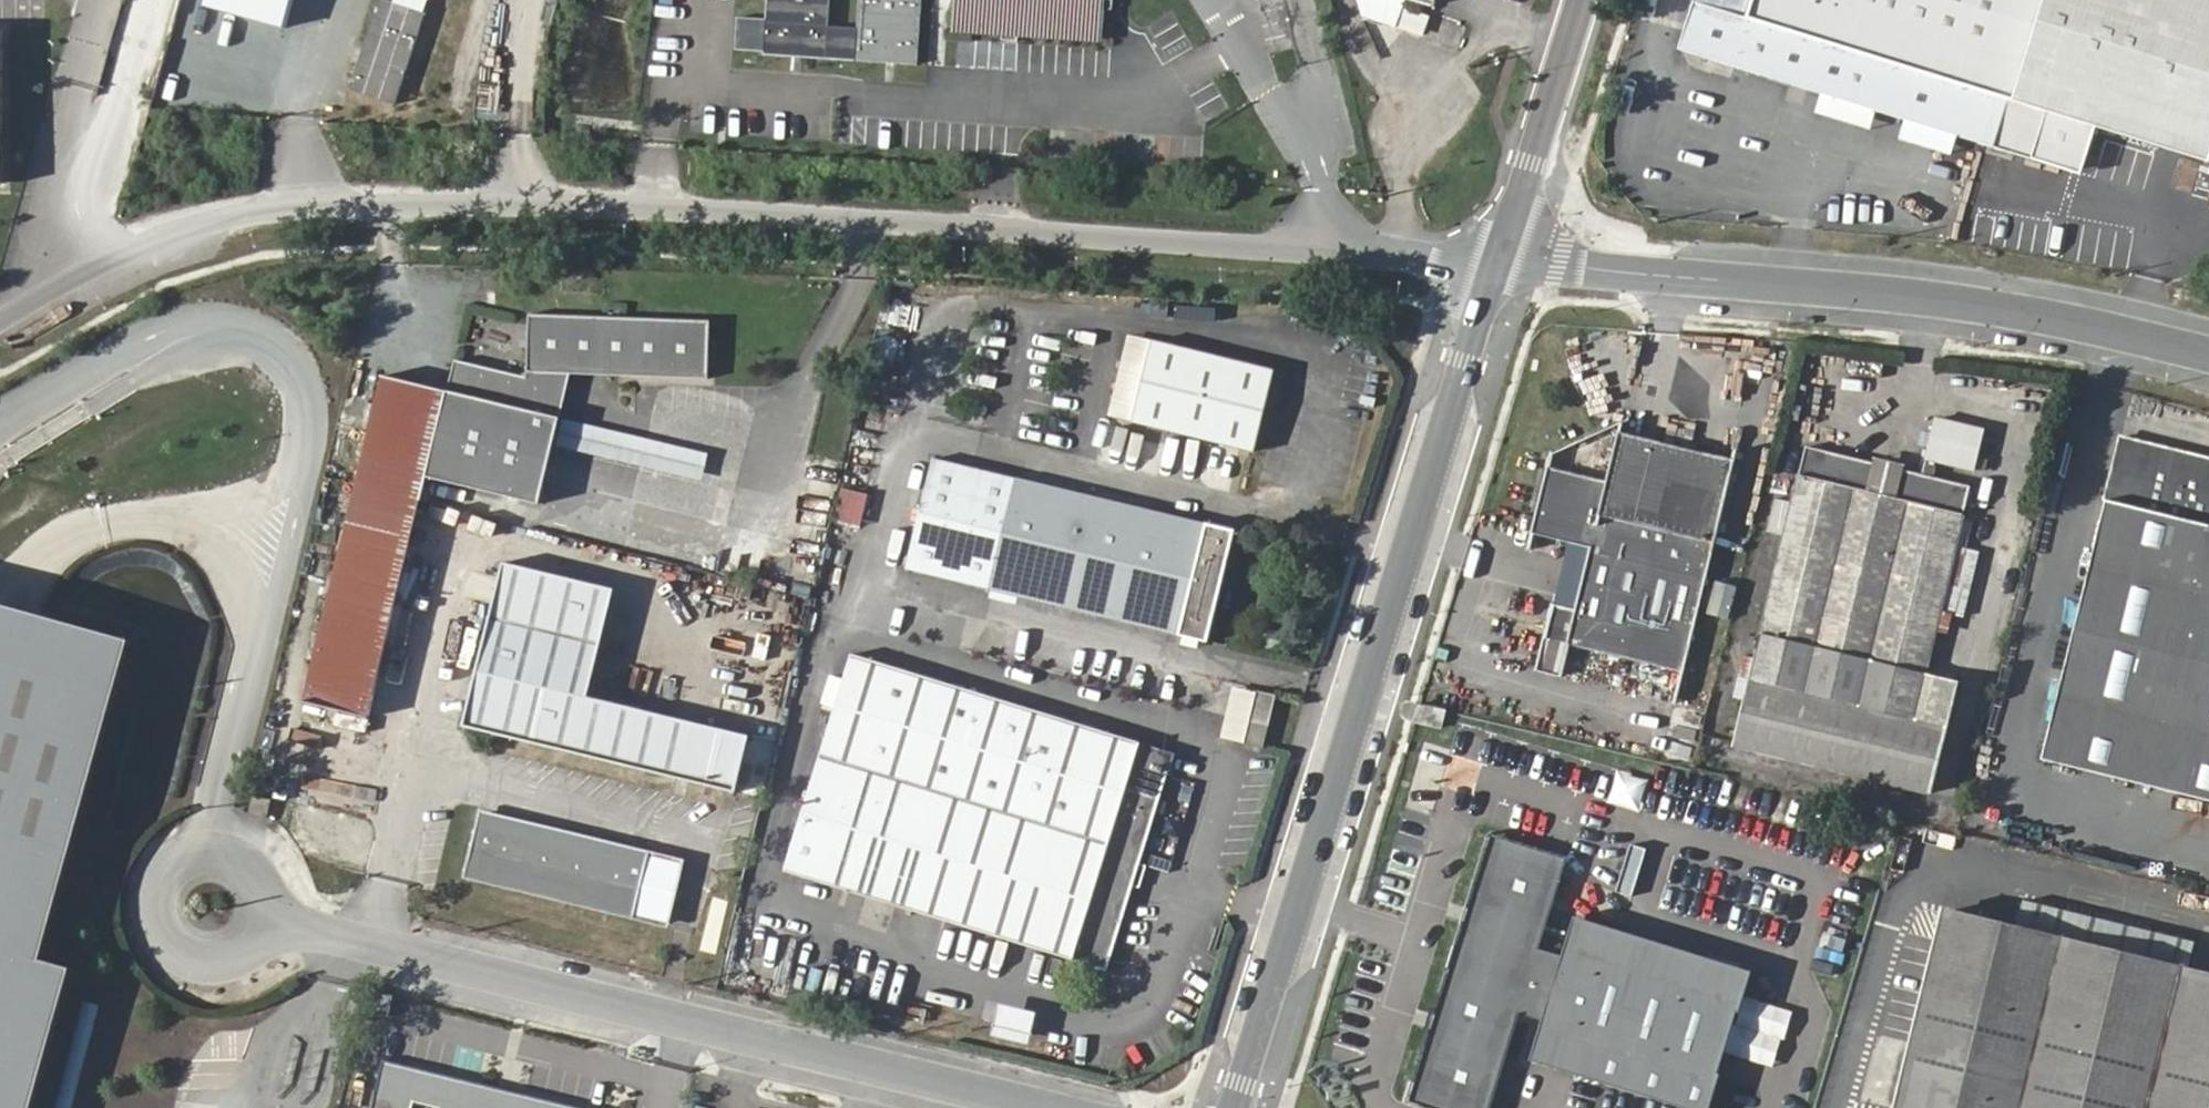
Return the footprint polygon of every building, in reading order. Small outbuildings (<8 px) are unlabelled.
[(294,0),(204,0),(203,6),(289,24),(294,0)] [(423,13),(381,0),(352,90),(395,103),(423,13)] [(510,2),(503,0),(466,0),(459,17),(498,32),(510,2)] [(767,17),(738,15),(736,48),(765,49),(765,53),(918,63),(922,0),(768,0),(767,17)] [(946,26),(1100,41),(1103,0),(950,0),(946,26)] [(1422,33),(1429,16),(1404,6),(1406,0),(1372,0),(1367,11),(1422,33)] [(1694,6),(1677,57),(1958,141),(1974,92),(2011,104),(2208,164),(2208,0),(1696,0),(1694,6)] [(8,26),(0,26),(0,182),(8,182),(8,26)] [(1974,92),(1958,141),(1996,152),(2011,104),(1974,92)] [(710,373),(709,315),(526,316),(526,374),(567,374),(710,373)] [(1156,341),(1136,423),(1254,451),(1274,370),(1156,341)] [(557,417),(567,374),(526,374),(525,378),(451,361),(444,392),(424,478),(537,504),(551,442),(557,417)] [(378,376),(308,672),(376,688),(424,478),(444,392),(378,376)] [(709,451),(557,417),(551,442),(703,477),(709,451)] [(1888,495),(1894,469),(1827,452),(1770,683),(1932,723),(1943,680),(1989,492),(1954,484),(1958,465),(1994,474),(2004,437),(1956,425),(1952,439),(1949,451),(1941,480),(1924,476),(1918,502),(1888,495)] [(1937,448),(1949,451),(1952,439),(1940,435),(1937,448)] [(1582,543),(1567,601),(1535,592),(1526,631),(1557,639),(1555,646),(1696,679),(1751,464),(1642,436),(1629,486),(1566,471),(1550,535),(1582,543)] [(2047,765),(2208,807),(2208,466),(2132,445),(2047,765)] [(1210,650),(1239,538),(938,460),(908,572),(1210,650)] [(1895,463),(1894,469),(1888,495),(1918,502),(1924,476),(1925,471),(1895,463)] [(839,488),(834,521),(863,526),(868,492),(839,488)] [(462,726),(733,796),(748,736),(590,695),(613,592),(500,566),(462,726)] [(0,604),(0,1107),(33,1107),(70,966),(42,959),(132,641),(0,604)] [(852,663),(779,869),(1097,980),(1161,789),(1168,792),(1176,766),(852,663)] [(376,688),(308,672),(301,702),(369,719),(376,688)] [(1967,686),(1943,680),(1932,723),(1957,729),(1967,686)] [(1941,797),(1957,729),(1932,723),(1770,683),(1754,750),(1941,797)] [(1252,730),(1275,736),(1282,711),(1259,704),(1252,730)] [(1252,730),(1244,728),(1236,757),(1265,766),(1275,736),(1252,730)] [(476,816),(461,874),(632,916),(646,860),(476,816)] [(1427,1099),(1456,1107),(1500,1107),(1529,1010),(1556,1018),(1548,1052),(1722,1106),(1763,970),(1590,920),(1579,957),(1548,947),(1572,866),(1504,844),(1427,1099)] [(667,924),(680,868),(646,860),(632,916),(667,924)] [(2203,943),(2033,902),(2026,932),(2196,973),(2203,943)] [(1903,1107),(2208,1107),(2208,977),(2196,973),(2026,932),(1950,914),(1903,1107)] [(1028,1046),(1035,1014),(999,1005),(992,1038),(1028,1046)] [(1907,1041),(1872,1035),(1862,1103),(1893,1107),(1896,1107),(1907,1041)] [(373,1107),(596,1107),(385,1057),(373,1107)]
